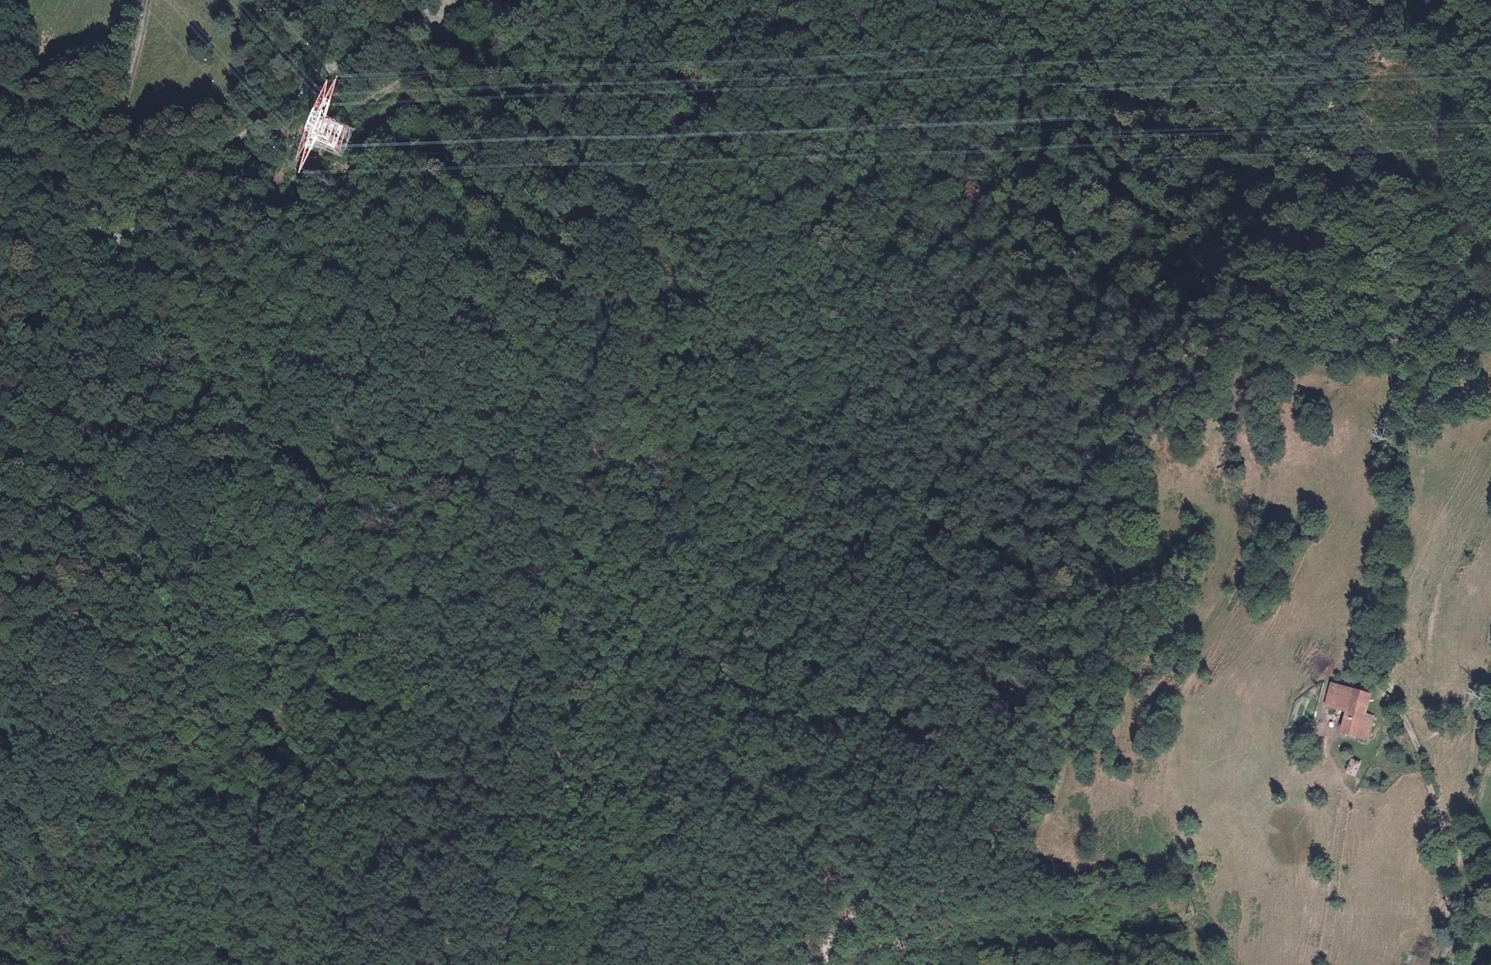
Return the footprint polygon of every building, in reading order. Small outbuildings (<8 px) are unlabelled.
[(1328,687),(1324,706),(1345,711),(1340,733),(1366,738),(1371,716),(1364,714),(1368,694),(1328,687)] [(1357,776),(1360,762),(1351,760),(1347,774),(1357,776)] [(1490,946),(1490,928),(1481,927),(1480,946),(1490,946)]
